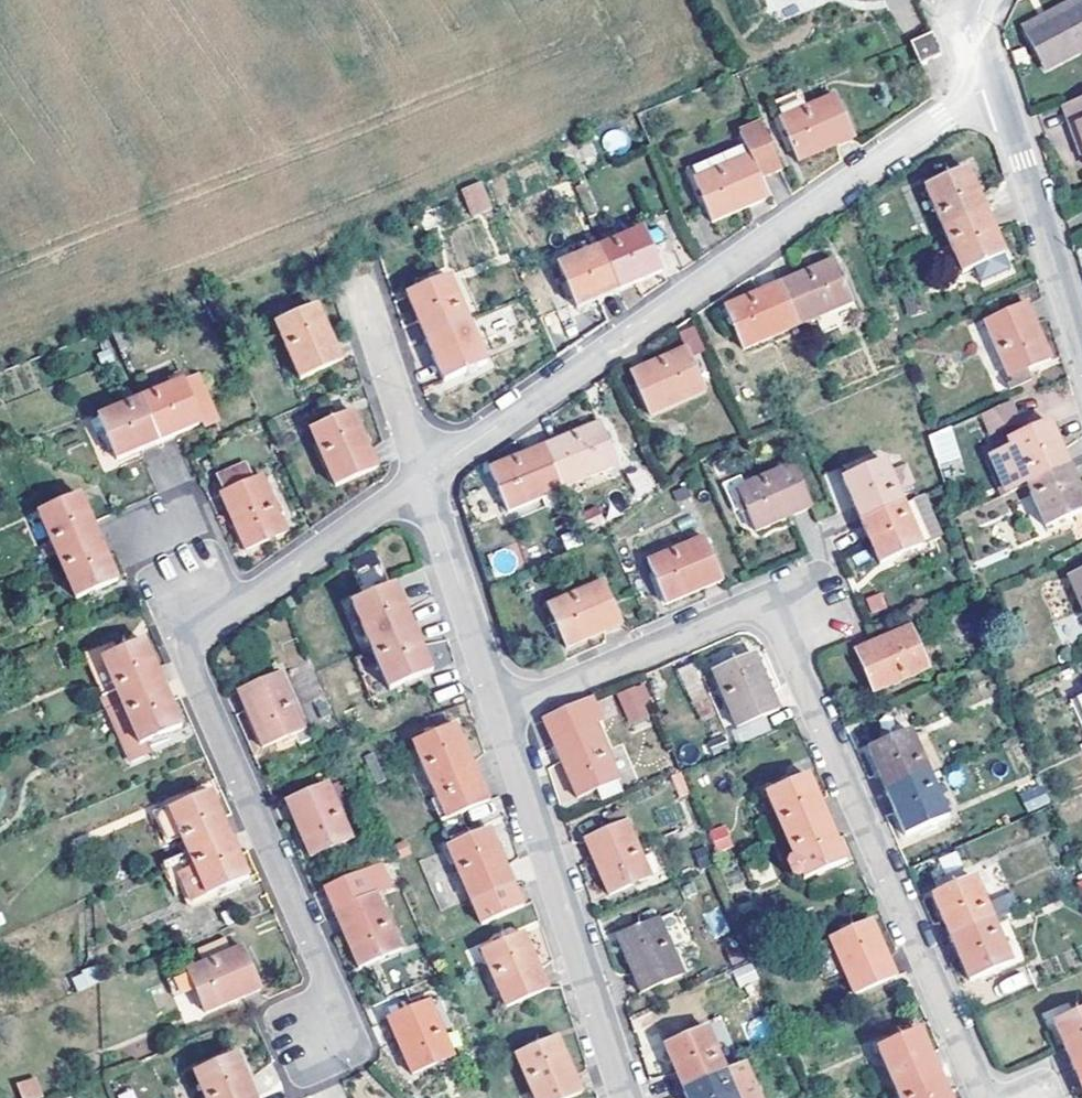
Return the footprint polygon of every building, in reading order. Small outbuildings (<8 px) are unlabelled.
[(1029,40),(1081,12),(1081,1),(1024,32),(1029,40)] [(1081,56),(1081,12),(1029,40),(1048,74),(1081,56)] [(940,55),(932,32),(923,36),(924,40),(912,45),(920,64),(940,55)] [(808,107),(801,89),(777,99),(784,117),(783,117),(800,161),(854,139),(837,95),(808,107)] [(1064,109),(1078,147),(1081,145),(1081,103),(1064,109)] [(696,180),(705,200),(714,222),(767,199),(759,180),(783,170),(764,125),(740,134),(749,157),(746,158),(743,150),(728,156),(732,164),(696,180)] [(697,204),(705,200),(696,180),(732,164),(728,156),(685,173),(697,204)] [(946,232),(988,214),(968,172),(927,191),(946,232)] [(482,179),(460,188),(470,215),(492,207),(482,179)] [(585,187),(579,190),(591,220),(598,217),(585,187)] [(988,214),(946,232),(966,275),(975,271),(982,286),(1013,271),(988,214)] [(601,250),(619,291),(660,273),(643,232),(601,250)] [(577,308),(619,291),(601,250),(560,268),(577,308)] [(781,285),(799,327),(818,319),(825,337),(853,325),(858,314),(854,303),(835,261),(781,285)] [(428,339),(470,321),(453,280),(411,298),(428,339)] [(745,351),(799,327),(781,285),(726,310),(745,351)] [(1052,360),(1027,306),(987,325),(1014,384),(1007,387),(1010,393),(1033,383),(1028,371),(1052,360)] [(321,309),(278,328),(301,382),(344,364),(321,309)] [(470,321),(428,339),(447,382),(489,364),(470,321)] [(689,352),(635,377),(653,417),(707,392),(689,352)] [(185,383),(203,423),(206,431),(218,425),(197,378),(185,383)] [(160,442),(203,423),(185,383),(142,401),(160,442)] [(118,460),(160,442),(142,401),(100,419),(104,428),(115,454),(118,460)] [(1012,404),(987,416),(996,434),(1020,423),(1012,404)] [(357,412),(312,431),(337,487),(381,468),(357,412)] [(547,448),(565,490),(619,466),(601,424),(547,448)] [(1031,486),(1072,468),(1054,427),(1011,444),(1015,452),(998,460),(1012,495),(1031,486)] [(97,462),(115,454),(104,428),(85,436),(97,462)] [(931,440),(934,451),(949,445),(946,437),(944,434),(931,440)] [(511,514),(565,490),(547,448),(493,471),(511,514)] [(863,523),(905,505),(886,462),(845,481),(863,523)] [(230,494),(259,482),(252,465),(223,478),(230,494)] [(741,492),(749,509),(759,532),(813,508),(795,468),(748,488),(741,492)] [(1031,486),(1050,529),(1081,514),(1081,491),(1072,468),(1031,486)] [(259,482),(230,494),(226,496),(249,550),(292,531),(269,478),(259,482)] [(737,515),(749,509),(741,492),(748,488),(743,478),(724,486),(737,515)] [(32,501),(38,515),(79,497),(85,495),(78,480),(32,501)] [(56,558),(98,539),(79,497),(38,515),(56,558)] [(924,548),(929,546),(943,539),(923,497),(905,505),(863,523),(882,566),(905,556),(924,548)] [(98,539),(56,558),(75,601),(117,583),(98,539)] [(707,540),(653,562),(668,605),(724,582),(707,540)] [(924,548),(905,556),(908,562),(932,552),(929,546),(924,548)] [(1072,578),(1081,600),(1081,574),(1072,578)] [(603,583),(549,606),(568,649),(622,626),(603,583)] [(371,649),(414,631),(396,589),(353,607),(371,649)] [(414,631),(371,649),(390,692),(432,674),(414,631)] [(913,631),(859,654),(877,695),(931,671),(913,631)] [(101,697),(114,691),(102,662),(120,654),(114,641),(82,655),(101,697)] [(120,704),(162,685),(144,644),(120,654),(102,662),(114,691),(120,704)] [(754,657),(713,675),(737,731),(778,713),(754,657)] [(282,676),(241,693),(265,748),(305,730),(282,676)] [(181,728),(162,685),(120,704),(106,711),(128,763),(143,757),(139,746),(181,728)] [(644,687),(630,693),(636,706),(649,700),(644,687)] [(455,818),(489,803),(456,728),(415,745),(448,821),(455,818)] [(597,729),(555,747),(578,800),(619,782),(597,729)] [(890,793),(931,775),(913,733),(871,751),(890,793)] [(931,775),(890,793),(909,836),(950,818),(931,775)] [(786,840),(828,822),(810,780),(768,798),(786,840)] [(1028,812),(1050,800),(1041,782),(1019,793),(1028,812)] [(331,785),(290,804),(313,858),(355,840),(331,785)] [(189,855),(230,837),(212,795),(191,804),(170,813),(183,842),(189,855)] [(167,849),(183,842),(170,813),(191,804),(188,798),(152,814),(167,849)] [(613,828),(625,822),(622,813),(609,818),(613,828)] [(451,849),(465,841),(455,818),(448,821),(441,824),(451,849)] [(625,822),(613,828),(587,839),(611,895),(652,878),(628,821),(625,822)] [(828,822),(786,840),(793,858),(788,860),(785,868),(791,880),(798,883),(803,881),(804,882),(846,864),(828,822)] [(465,841),(451,849),(475,903),(518,884),(493,828),(465,841)] [(710,836),(717,855),(732,849),(725,830),(710,836)] [(189,905),(227,889),(249,880),(230,837),(189,855),(171,863),(178,880),(189,905)] [(172,882),(178,880),(171,863),(164,865),(172,882)] [(338,913),(381,895),(392,890),(381,865),(327,888),(338,913)] [(955,942),(996,924),(977,881),(936,900),(955,942)] [(227,889),(189,905),(193,913),(231,898),(227,889)] [(381,895),(338,913),(362,971),(405,952),(381,895)] [(662,917),(619,935),(643,990),(685,972),(662,917)] [(997,974),(1028,960),(1009,918),(996,924),(955,942),(973,984),(997,974)] [(874,926),(833,943),(847,976),(856,997),(897,980),(874,926)] [(528,935),(486,953),(509,1007),(551,989),(528,935)] [(847,976),(833,943),(813,951),(828,984),(847,976)] [(192,972),(200,990),(210,1014),(265,991),(246,948),(192,972)] [(1028,960),(997,974),(999,978),(1030,965),(1028,960)] [(733,970),(739,987),(758,979),(752,962),(733,970)] [(98,966),(72,974),(76,989),(102,981),(98,966)] [(180,999),(200,990),(192,972),(171,980),(180,999)] [(433,1001),(392,1019),(415,1075),(457,1056),(433,1001)] [(1081,1067),(1081,1017),(1058,1028),(1077,1070),(1081,1067)] [(684,1091),(727,1073),(709,1030),(666,1048),(684,1091)] [(899,1094),(941,1077),(922,1034),(880,1051),(899,1094)] [(519,1056),(537,1097),(572,1097),(584,1093),(561,1038),(519,1056)] [(237,1057),(195,1075),(205,1097),(255,1097),(237,1057)] [(684,1091),(687,1097),(738,1097),(727,1073),(684,1091)] [(15,1082),(21,1097),(39,1097),(43,1097),(34,1075),(15,1082)] [(899,1094),(901,1097),(950,1097),(941,1077),(899,1094)] [(117,1094),(118,1097),(137,1097),(133,1088),(117,1094)]
